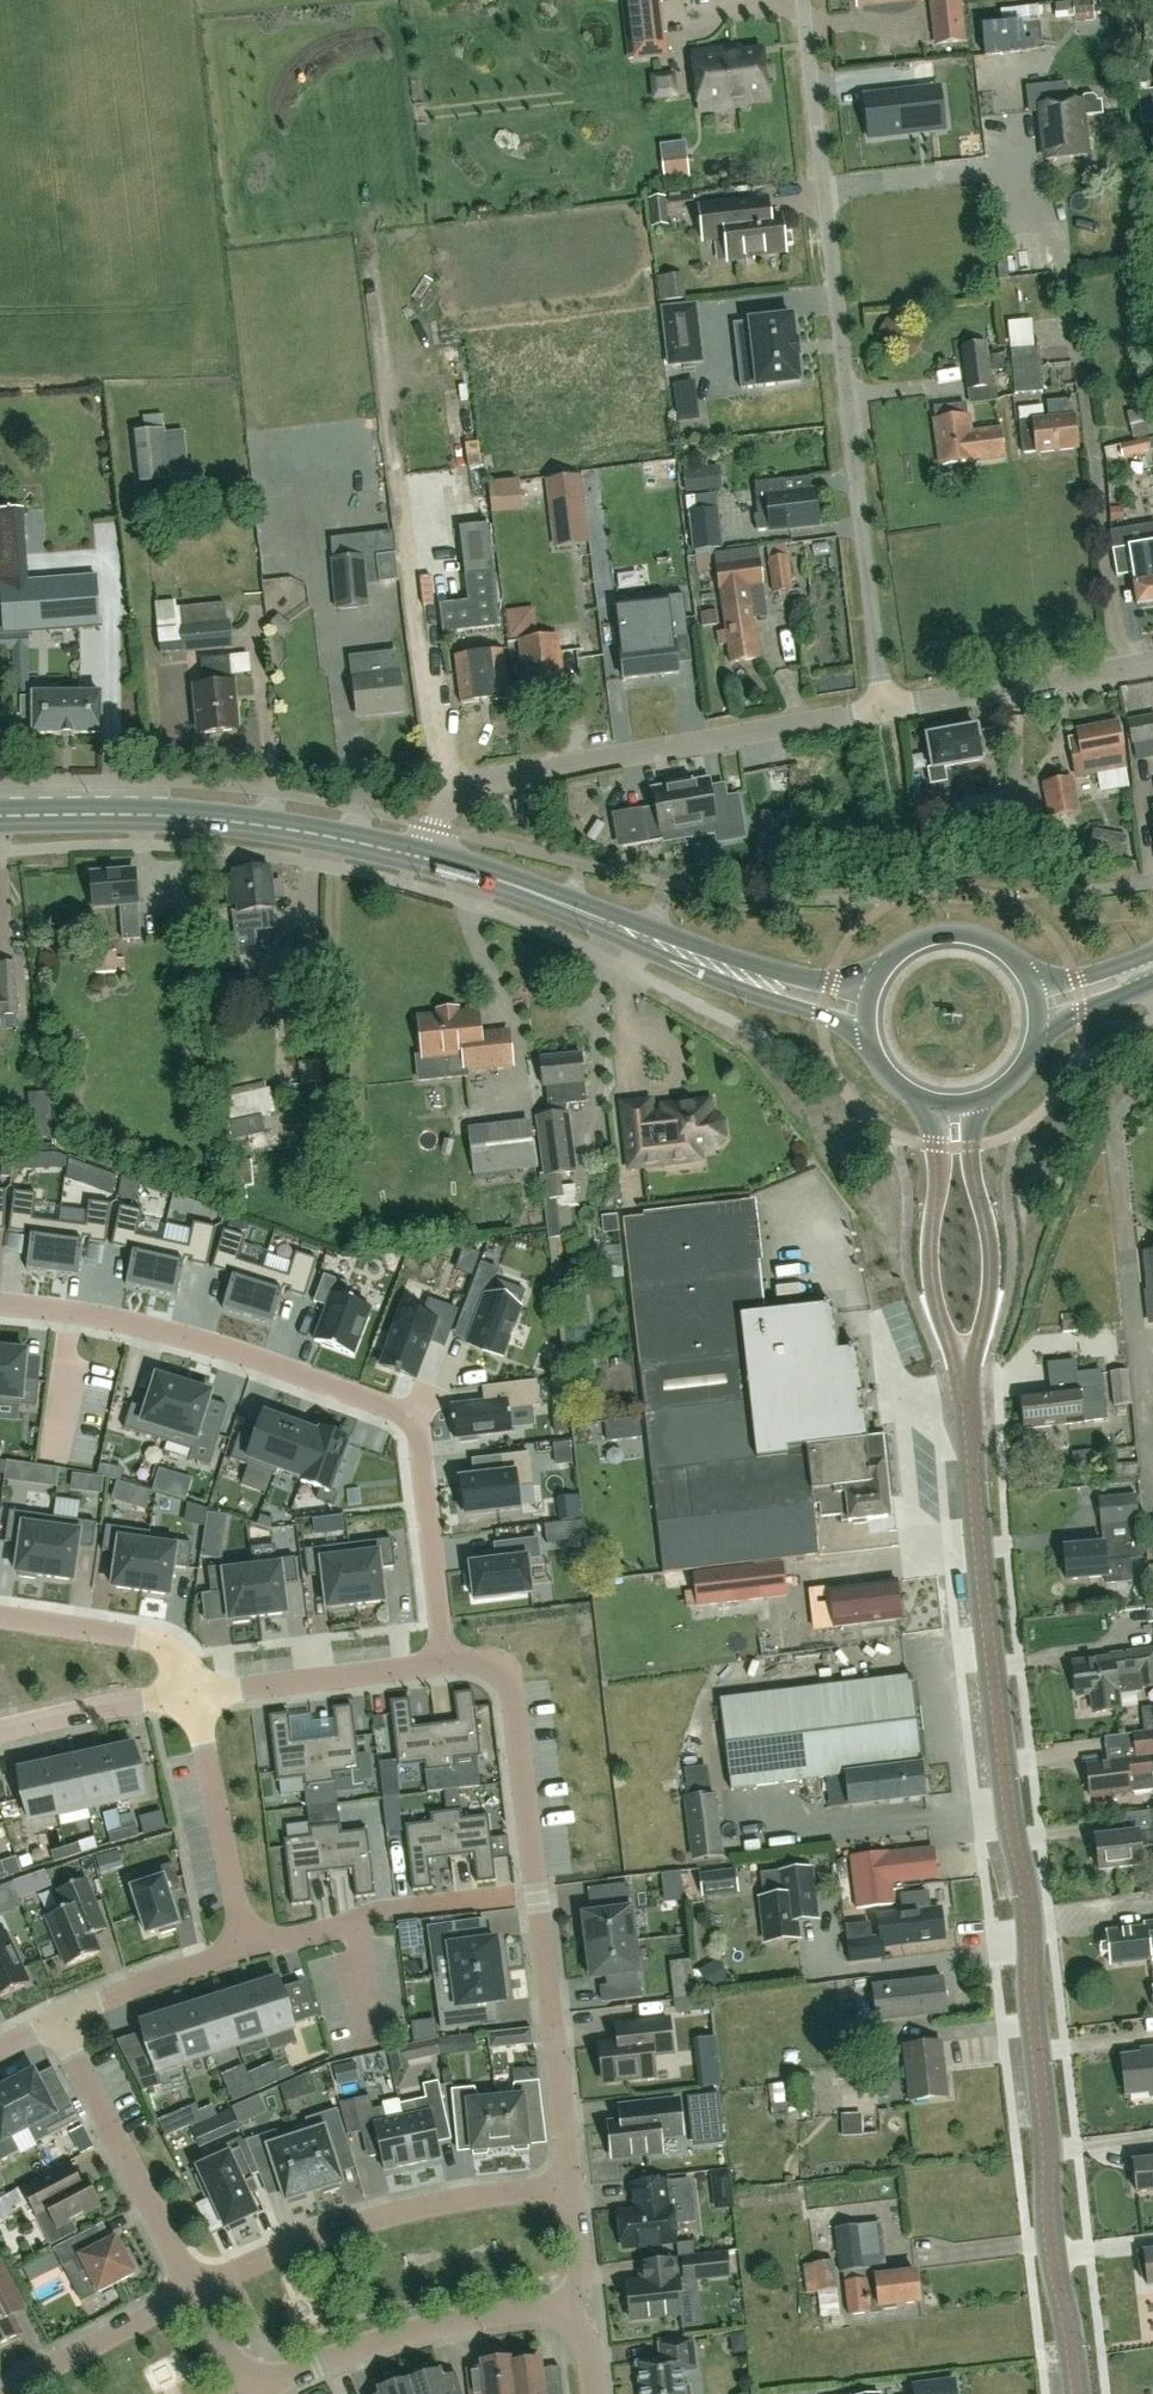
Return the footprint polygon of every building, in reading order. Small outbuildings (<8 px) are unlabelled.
[(662,5),(662,0),(621,0),(628,61),(630,61),(669,56),(667,35),(665,35),(661,6),(662,5)] [(937,45),(963,42),(958,0),(952,0),(932,2),(937,45)] [(1094,14),(1101,14),(1100,2),(1093,2),(1093,0),(1081,0),(1073,1),(1073,2),(1075,16),(1094,14)] [(1049,53),(1048,43),(1052,43),(1050,27),(1040,28),(1040,22),(984,29),(988,60),(1049,53)] [(733,99),(766,96),(762,54),(728,58),(727,50),(695,54),(701,111),(734,108),(733,99)] [(869,140),(932,132),(927,90),(864,97),(869,140)] [(1138,92),(1141,124),(1152,123),(1152,90),(1138,92)] [(1082,117),(1102,115),(1101,101),(1081,103),(1040,107),(1045,160),(1086,156),(1082,117)] [(660,155),(665,178),(691,173),(687,150),(660,155)] [(667,228),(666,212),(664,200),(650,202),(653,229),(667,228)] [(753,256),(784,252),(780,217),(741,222),(739,201),(700,206),(704,241),(726,239),(729,262),(753,259),(753,256)] [(699,333),(695,305),(663,309),(666,337),(669,366),(702,362),(699,333)] [(792,317),(790,317),(790,318),(752,322),(750,322),(734,324),(735,340),(752,338),(756,371),(739,373),(741,389),(757,387),(757,388),(759,387),(798,383),(800,383),(800,381),(799,381),(799,377),(797,358),(799,358),(798,356),(798,355),(796,355),(795,346),(797,345),(797,344),(797,342),(795,343),(792,319),(793,319),(792,317)] [(1035,317),(1012,319),(1013,345),(1037,344),(1035,317)] [(996,386),(992,386),(986,344),(962,347),(968,390),(970,404),(998,401),(996,386)] [(1015,395),(1043,392),(1039,349),(1011,351),(1015,395)] [(1036,454),(1078,449),(1074,417),(1073,417),(1071,400),(1047,403),(1049,420),(1020,423),(1023,454),(1036,453),(1036,454)] [(973,461),(1004,457),(1000,431),(969,435),(968,421),(967,421),(965,405),(934,408),(936,425),(941,466),(973,462),(973,461)] [(172,481),(170,463),(187,462),(184,431),(166,433),(166,430),(164,430),(162,415),(143,418),(145,432),(135,434),(141,484),(172,481)] [(1121,445),(1124,457),(1148,452),(1146,440),(1121,445)] [(786,459),(758,463),(762,492),(771,490),(774,505),(821,497),(816,467),(788,471),(786,459)] [(522,475),(492,477),(493,507),(524,506),(522,475)] [(582,476),(546,480),(554,549),(590,544),(582,476)] [(0,509),(0,528),(24,527),(23,508),(0,509)] [(1128,527),(1125,508),(1112,510),(1115,529),(1128,527)] [(722,548),(718,510),(688,513),(693,552),(722,548)] [(491,569),(489,521),(462,522),(464,570),(491,569)] [(1132,574),(1137,605),(1152,603),(1152,524),(1109,532),(1117,576),(1132,574)] [(836,540),(813,540),(813,557),(837,556),(836,540)] [(759,561),(760,561),(758,549),(715,555),(717,567),(716,567),(725,632),(716,633),(718,647),(727,646),(730,663),(759,659),(749,587),(762,585),(759,561)] [(379,584),(399,582),(396,555),(376,557),(379,584)] [(337,609),(368,607),(363,557),(332,560),(337,609)] [(10,584),(1,585),(4,632),(100,625),(96,578),(95,578),(94,558),(91,558),(39,562),(8,564),(10,584)] [(773,593),(792,590),(787,558),(769,560),(773,593)] [(438,605),(442,634),(499,627),(492,569),(464,572),(467,601),(438,605)] [(621,650),(621,654),(624,679),(678,673),(674,639),(689,638),(684,595),(640,599),(642,613),(618,616),(621,650)] [(224,604),(175,609),(175,601),(155,603),(160,655),(232,648),(229,623),(226,623),(224,604)] [(519,629),(521,641),(520,641),(527,696),(563,691),(555,624),(519,629)] [(13,654),(12,637),(0,637),(0,654),(13,654)] [(435,672),(444,671),(443,647),(433,648),(435,672)] [(508,697),(502,650),(455,656),(461,703),(460,703),(461,704),(509,697),(508,697)] [(250,674),(249,666),(248,654),(228,656),(229,657),(211,659),(214,685),(194,687),(199,735),(237,731),(232,683),(231,683),(230,676),(250,674)] [(358,717),(403,711),(399,673),(353,679),(358,717)] [(101,734),(101,695),(33,695),(33,735),(101,734)] [(1152,741),(1152,716),(1128,721),(1133,745),(1152,741)] [(1128,785),(1125,769),(1117,723),(1078,730),(1086,776),(1098,774),(1100,790),(1128,785)] [(928,737),(926,737),(927,739),(932,768),(927,769),(930,785),(946,782),(944,767),(982,761),(976,730),(977,730),(976,728),(974,729),(956,732),(954,732),(954,733),(949,734),(949,733),(947,733),(947,734),(929,737),(928,737)] [(1050,817),(1078,812),(1071,779),(1043,784),(1050,817)] [(717,834),(716,831),(755,824),(750,797),(726,801),(726,800),(712,803),(708,780),(680,785),(689,838),(717,834)] [(647,843),(661,841),(662,843),(689,838),(680,785),(652,790),(656,812),(642,815),(647,843)] [(964,801),(968,829),(968,830),(971,829),(1008,823),(1003,794),(964,801)] [(516,816),(525,814),(522,800),(513,802),(516,816)] [(232,912),(235,934),(237,957),(259,955),(256,932),(275,930),(273,909),(275,909),(273,899),(281,899),(279,882),(271,883),(270,869),(270,868),(233,872),(233,873),(234,873),(238,912),(232,912)] [(193,902),(225,902),(225,869),(193,869),(193,902)] [(139,941),(138,927),(137,905),(138,905),(135,870),(91,873),(93,908),(121,906),(124,942),(139,941)] [(96,973),(125,971),(125,959),(117,960),(117,952),(94,953),(96,973)] [(281,981),(287,980),(288,987),(311,985),(310,978),(307,952),(278,955),(281,981)] [(18,1015),(17,991),(0,992),(0,1016),(18,1015)] [(289,1014),(304,1012),(301,993),(287,994),(289,1014)] [(478,1014),(419,1020),(423,1055),(413,1056),(416,1083),(465,1079),(464,1071),(511,1066),(508,1038),(481,1040),(478,1014)] [(563,1187),(561,1175),(576,1173),(567,1113),(568,1104),(586,1102),(582,1055),(540,1059),(543,1086),(547,1086),(549,1106),(549,1116),(537,1117),(545,1174),(540,1174),(545,1212),(548,1234),(553,1274),(554,1287),(581,1283),(578,1264),(565,1266),(562,1238),(573,1237),(567,1197),(575,1196),(574,1186),(563,1187)] [(317,1094),(315,1084),(321,1083),(319,1061),(304,1063),(306,1077),(301,1078),(302,1085),(292,1086),(294,1097),(317,1094)] [(266,1134),(262,1117),(276,1114),(271,1088),(224,1098),(230,1125),(233,1141),(266,1134)] [(52,1092),(30,1094),(34,1139),(55,1137),(52,1092)] [(716,1151),(724,1139),(722,1123),(711,1114),(709,1102),(663,1107),(664,1114),(650,1116),(648,1103),(623,1105),(630,1169),(700,1162),(699,1153),(716,1151)] [(537,1168),(531,1121),(468,1129),(475,1184),(505,1180),(504,1172),(537,1168)] [(122,1179),(118,1198),(137,1202),(141,1184),(122,1179)] [(53,1274),(60,1223),(62,1209),(36,1205),(38,1195),(15,1192),(10,1232),(26,1234),(26,1230),(32,1231),(27,1270),(53,1274)] [(60,1223),(53,1274),(79,1277),(84,1238),(90,1239),(89,1243),(105,1245),(111,1205),(88,1202),(87,1212),(85,1226),(60,1223)] [(639,1366),(745,1350),(741,1318),(764,1314),(752,1204),(622,1219),(639,1366)] [(246,1222),(231,1217),(228,1227),(244,1231),(246,1222)] [(124,1218),(113,1255),(127,1259),(121,1282),(148,1290),(161,1244),(143,1238),(147,1225),(124,1218)] [(161,1244),(148,1290),(176,1297),(182,1274),(196,1278),(206,1241),(183,1235),(180,1249),(161,1244)] [(224,1242),(211,1278),(225,1283),(216,1305),(243,1315),(260,1271),(242,1264),(247,1250),(224,1242)] [(260,1271),(243,1315),(270,1325),(278,1303),(292,1308),(305,1272),(283,1264),(278,1277),(260,1271)] [(318,1276),(308,1302),(322,1307),(309,1340),(345,1354),(362,1309),(337,1300),(343,1285),(318,1276)] [(469,1338),(449,1360),(475,1385),(510,1347),(483,1323),(503,1302),(490,1289),(455,1326),(469,1338)] [(422,1317),(401,1309),(380,1365),(414,1378),(428,1341),(443,1347),(457,1311),(428,1300),(422,1317)] [(1063,1333),(1078,1332),(1076,1320),(1062,1321),(1063,1333)] [(745,1350),(639,1366),(651,1470),(757,1455),(758,1460),(788,1456),(787,1449),(865,1440),(860,1373),(855,1336),(745,1350)] [(37,1408),(39,1382),(24,1381),(27,1353),(25,1352),(25,1350),(8,1348),(8,1351),(0,1350),(0,1405),(37,1408)] [(1082,1422),(1106,1419),(1100,1371),(1076,1374),(1078,1389),(1021,1396),(1025,1430),(1082,1423),(1082,1422)] [(1114,1406),(1132,1404),(1128,1371),(1110,1373),(1114,1406)] [(133,1424),(174,1435),(187,1389),(159,1382),(154,1401),(140,1397),(133,1424)] [(500,1410),(464,1415),(467,1444),(473,1443),(474,1448),(490,1446),(489,1441),(524,1437),(521,1408),(549,1405),(547,1386),(497,1392),(500,1410)] [(187,1389),(174,1435),(193,1440),(189,1454),(212,1460),(222,1423),(208,1419),(215,1396),(211,1395),(212,1393),(194,1388),(193,1390),(187,1389)] [(239,1433),(230,1470),(253,1476),(256,1463),(275,1468),(287,1421),(282,1420),(282,1417),(264,1412),(263,1415),(260,1414),(253,1437),(239,1433)] [(644,1417),(611,1419),(613,1458),(646,1456),(644,1417)] [(287,1421),(275,1468),(303,1475),(315,1429),(287,1421)] [(315,1429),(303,1475),(321,1480),(317,1494),(340,1500),(350,1463),(336,1459),(343,1436),(339,1435),(340,1433),(322,1428),(321,1430),(315,1429)] [(757,1455),(651,1470),(663,1574),(819,1555),(814,1505),(820,1505),(822,1518),(842,1515),(842,1523),(891,1518),(882,1438),(865,1440),(787,1449),(788,1456),(758,1460),(757,1455)] [(502,1480),(459,1486),(464,1522),(521,1514),(518,1492),(532,1490),(528,1458),(499,1462),(502,1480)] [(1139,1520),(1138,1503),(1137,1495),(1118,1496),(1100,1498),(1103,1523),(1109,1523),(1139,1520)] [(206,1521),(226,1524),(227,1515),(207,1512),(206,1521)] [(260,1515),(257,1524),(271,1529),(274,1519),(260,1515)] [(17,1573),(45,1577),(52,1529),(23,1525),(24,1520),(5,1517),(1,1542),(21,1545),(17,1573)] [(52,1529),(45,1577),(73,1581),(77,1553),(94,1555),(98,1530),(81,1528),(80,1533),(52,1529)] [(100,1557),(118,1560),(114,1588),(142,1592),(149,1544),(121,1540),(121,1534),(104,1532),(100,1557)] [(356,1605),(384,1602),(380,1569),(396,1567),(392,1540),(349,1545),(356,1605)] [(470,1567),(465,1568),(467,1584),(472,1583),(474,1601),(531,1594),(527,1558),(539,1557),(537,1540),(494,1545),(497,1562),(470,1565),(470,1567)] [(171,1596),(175,1568),(192,1570),(195,1545),(178,1542),(177,1548),(149,1544),(142,1592),(171,1596)] [(1137,1543),(1130,1544),(1105,1546),(1105,1545),(1065,1548),(1068,1580),(1107,1576),(1108,1583),(1141,1580),(1137,1543)] [(305,1551),(308,1578),(324,1576),(328,1609),(356,1605),(349,1545),(305,1551)] [(295,1558),(252,1563),(258,1617),(287,1614),(283,1585),(298,1584),(295,1558)] [(783,1562),(759,1565),(692,1573),(696,1606),(763,1599),(787,1596),(783,1562)] [(249,1618),(258,1617),(252,1563),(208,1569),(211,1594),(226,1592),(230,1621),(233,1620),(234,1624),(249,1622),(249,1618)] [(834,1627),(902,1619),(897,1581),(830,1589),(834,1627)] [(1113,1657),(1113,1660),(1075,1665),(1079,1697),(1094,1695),(1096,1714),(1122,1711),(1120,1695),(1144,1692),(1143,1689),(1152,1687),(1152,1652),(1113,1657)] [(851,1806),(874,1803),(925,1797),(922,1767),(923,1767),(911,1675),(909,1675),(909,1676),(906,1677),(720,1699),(731,1790),(848,1776),(851,1806)] [(458,1723),(435,1725),(442,1781),(443,1781),(444,1790),(444,1791),(459,1790),(479,1787),(479,1786),(476,1759),(481,1758),(473,1692),(454,1694),(458,1723)] [(410,1700),(390,1702),(398,1768),(424,1765),(428,1793),(444,1792),(444,1791),(444,1790),(443,1781),(442,1781),(435,1725),(413,1728),(410,1700)] [(337,1737),(314,1740),(320,1785),(331,1784),(333,1784),(332,1776),(360,1772),(352,1706),(333,1709),(337,1737)] [(1144,1733),(1152,1732),(1152,1707),(1141,1708),(1144,1733)] [(289,1714),(269,1716),(277,1782),(279,1782),(281,1796),(306,1793),(306,1787),(320,1785),(314,1740),(292,1743),(289,1714)] [(1135,1758),(1126,1759),(1126,1761),(1088,1766),(1091,1797),(1131,1792),(1129,1778),(1152,1775),(1151,1756),(1152,1756),(1152,1733),(1132,1736),(1135,1758)] [(106,1758),(115,1799),(145,1793),(136,1751),(106,1758)] [(115,1799),(106,1758),(77,1764),(86,1806),(115,1799)] [(77,1764),(49,1770),(58,1812),(86,1806),(77,1764)] [(58,1812),(49,1770),(19,1777),(28,1819),(58,1812)] [(331,1784),(320,1785),(322,1806),(334,1804),(331,1784)] [(320,1785),(306,1787),(306,1793),(308,1807),(322,1806),(320,1785)] [(715,1796),(700,1798),(700,1795),(684,1797),(691,1861),(725,1857),(724,1852),(721,1852),(715,1796)] [(338,1804),(322,1806),(323,1815),(325,1827),(340,1825),(338,1804)] [(322,1806),(307,1808),(308,1817),(323,1815),(322,1806)] [(446,1813),(451,1858),(474,1855),(477,1884),(496,1882),(493,1859),(510,1857),(507,1837),(491,1839),(488,1816),(462,1819),(461,1811),(446,1813)] [(431,1823),(405,1826),(413,1892),(432,1889),(429,1861),(451,1858),(446,1813),(430,1814),(431,1823)] [(1151,1813),(1152,1832),(1139,1834),(1139,1833),(1096,1838),(1096,1842),(1090,1845),(1092,1858),(1098,1860),(1099,1871),(1142,1866),(1140,1849),(1152,1847),(1152,1813),(1151,1813)] [(387,1832),(401,1831),(400,1816),(385,1818),(387,1832)] [(340,1825),(325,1827),(330,1873),(353,1870),(356,1899),(375,1896),(367,1830),(341,1833),(340,1825)] [(137,1826),(123,1830),(126,1841),(140,1837),(137,1826)] [(310,1837),(284,1840),(292,1906),(311,1904),(308,1875),(330,1873),(325,1827),(310,1829),(309,1829),(310,1837)] [(126,1841),(123,1830),(108,1834),(111,1845),(126,1841)] [(79,1843),(65,1848),(68,1858),(82,1854),(79,1843)] [(54,1863),(68,1858),(65,1848),(51,1852),(54,1863)] [(902,1881),(937,1877),(933,1848),(888,1854),(888,1852),(851,1856),(857,1909),(894,1904),(893,1890),(903,1889),(902,1881)] [(22,1892),(52,1883),(46,1864),(16,1873),(22,1892)] [(145,1886),(124,1892),(139,1944),(152,1940),(154,1945),(171,1940),(169,1936),(174,1935),(173,1930),(166,1905),(182,1901),(173,1865),(143,1873),(142,1874),(145,1886)] [(776,1873),(779,1897),(761,1899),(766,1943),(798,1939),(796,1922),(817,1920),(814,1901),(814,1900),(810,1869),(776,1873)] [(738,1893),(735,1870),(699,1875),(702,1897),(738,1893)] [(107,1932),(97,1908),(85,1880),(59,1891),(67,1909),(47,1918),(68,1967),(99,1953),(93,1937),(107,1932)] [(629,1910),(628,1901),(628,1900),(630,1900),(628,1885),(607,1887),(608,1901),(600,1902),(602,1914),(584,1916),(585,1919),(580,1919),(582,1936),(587,1935),(588,1947),(634,1941),(630,1910),(629,1910)] [(882,1947),(944,1940),(940,1909),(878,1916),(882,1947)] [(417,1921),(398,1923),(399,1934),(418,1931),(417,1921)] [(1150,1959),(1148,1945),(1152,1944),(1152,1923),(1143,1924),(1144,1928),(1106,1932),(1110,1964),(1150,1959)] [(450,1959),(453,1977),(505,1970),(502,1944),(497,1945),(497,1940),(465,1944),(463,1924),(429,1928),(433,1961),(450,1959)] [(0,1934),(0,1997),(30,1983),(6,1931),(0,1934)] [(855,1961),(879,1958),(876,1939),(853,1942),(855,1961)] [(638,1972),(634,1941),(588,1947),(590,1959),(585,1959),(587,1975),(592,1975),(592,1978),(609,1975),(610,1987),(619,1986),(621,2000),(642,1997),(640,1982),(638,1982),(637,1972),(638,1972)] [(505,1970),(453,1977),(455,1995),(437,1997),(441,2031),(476,2026),(474,2006),(505,2001),(504,1997),(509,1996),(505,1970)] [(876,2021),(948,2013),(944,1979),(872,1988),(876,2021)] [(294,2026),(281,1985),(252,1994),(265,2035),(294,2026)] [(238,2043),(265,2035),(252,1994),(225,2002),(238,2043)] [(238,2043),(225,2002),(197,2011),(210,2052),(238,2043)] [(170,2020),(183,2061),(210,2052),(197,2011),(170,2020)] [(183,2061),(170,2020),(142,2029),(156,2075),(183,2067),(181,2061),(183,2061)] [(617,2044),(600,2046),(604,2082),(654,2076),(652,2055),(672,2053),(668,2020),(636,2024),(614,2026),(617,2044)] [(487,2033),(489,2049),(533,2045),(531,2029),(487,2033)] [(910,2101),(947,2097),(941,2042),(904,2046),(910,2101)] [(404,2047),(388,2050),(393,2071),(409,2067),(407,2063),(422,2059),(419,2043),(404,2047)] [(1152,2097),(1152,2048),(1151,2048),(1152,2054),(1121,2057),(1124,2095),(1150,2092),(1150,2097),(1152,2097)] [(271,2059),(245,2071),(250,2083),(255,2093),(281,2082),(280,2081),(276,2071),(271,2059)] [(356,2062),(334,2067),(338,2086),(360,2081),(356,2062)] [(280,2081),(295,2075),(291,2065),(276,2071),(280,2081)] [(6,2087),(28,2129),(45,2120),(52,2134),(79,2120),(65,2091),(48,2100),(34,2072),(23,2078),(22,2075),(8,2082),(9,2085),(6,2087)] [(373,2088),(393,2088),(393,2075),(373,2075),(373,2088)] [(496,2099),(500,2149),(511,2148),(515,2152),(529,2151),(529,2146),(526,2122),(530,2118),(543,2117),(539,2081),(514,2084),(511,2098),(496,2099)] [(399,2104),(413,2165),(441,2159),(432,2118),(446,2115),(438,2082),(423,2085),(426,2098),(400,2104),(399,2104)] [(811,2093),(810,2082),(784,2084),(768,2086),(771,2116),(813,2111),(811,2093)] [(241,2099),(255,2093),(250,2083),(236,2089),(241,2099)] [(6,2087),(3,2088),(2,2085),(0,2086),(0,2162),(8,2158),(20,2152),(12,2137),(28,2129),(6,2087)] [(500,2149),(496,2099),(480,2101),(475,2088),(451,2090),(455,2125),(466,2124),(470,2128),(472,2152),(473,2156),(487,2155),(490,2150),(500,2149)] [(385,2171),(413,2165),(399,2104),(400,2104),(399,2099),(382,2103),(383,2108),(373,2110),(370,2096),(354,2100),(362,2133),(376,2130),(385,2171)] [(694,2123),(699,2151),(724,2148),(719,2096),(692,2099),(694,2123)] [(677,2100),(644,2104),(618,2107),(620,2123),(609,2125),(613,2158),(661,2152),(659,2136),(681,2134),(677,2100)] [(199,2110),(203,2121),(217,2115),(212,2105),(199,2110)] [(191,2128),(200,2149),(242,2130),(232,2109),(191,2128)] [(189,2126),(203,2121),(199,2110),(185,2116),(189,2126)] [(297,2139),(314,2192),(323,2189),(324,2194),(340,2189),(338,2185),(341,2184),(331,2151),(347,2146),(336,2112),(308,2121),(312,2134),(297,2139)] [(314,2192),(297,2139),(281,2144),(277,2131),(246,2141),(259,2174),(275,2169),(286,2202),(289,2200),(291,2205),(307,2200),(305,2195),(314,2192)] [(202,2177),(197,2178),(206,2197),(210,2195),(225,2230),(230,2228),(231,2231),(246,2225),(244,2221),(257,2215),(244,2185),(254,2181),(240,2150),(198,2168),(202,2177)] [(1134,2161),(1138,2192),(1152,2191),(1152,2159),(1134,2161)] [(71,2164),(49,2176),(22,2190),(37,2218),(52,2246),(78,2232),(72,2221),(99,2206),(85,2178),(79,2180),(71,2164)] [(732,2208),(730,2192),(728,2174),(713,2175),(717,2210),(732,2208)] [(691,2178),(666,2181),(633,2185),(636,2212),(620,2214),(624,2248),(676,2242),(674,2225),(696,2223),(691,2178)] [(880,2307),(919,2302),(916,2272),(879,2276),(878,2269),(867,2270),(861,2226),(835,2230),(841,2273),(848,2272),(850,2281),(845,2282),(849,2315),(881,2312),(880,2307)] [(82,2234),(53,2249),(63,2268),(72,2263),(78,2275),(87,2270),(99,2293),(135,2274),(133,2272),(137,2270),(130,2256),(126,2258),(116,2238),(91,2251),(82,2234)] [(1137,2252),(1140,2279),(1148,2281),(1148,2285),(1152,2285),(1152,2250),(1137,2252)] [(726,2256),(684,2260),(686,2279),(728,2275),(726,2256)] [(639,2283),(628,2284),(631,2320),(682,2315),(678,2279),(676,2258),(637,2263),(639,2283)] [(803,2294),(819,2292),(823,2325),(840,2324),(836,2290),(837,2289),(834,2261),(813,2263),(813,2264),(795,2267),(798,2290),(803,2290),(803,2294)] [(20,2334),(12,2318),(24,2311),(13,2288),(0,2264),(0,2345),(20,2334)] [(637,2363),(641,2393),(691,2393),(690,2387),(683,2388),(681,2372),(696,2370),(692,2341),(659,2345),(661,2361),(637,2363)] [(511,2363),(512,2363),(511,2358),(482,2362),(486,2392),(472,2393),(515,2393),(511,2363)] [(563,2391),(543,2393),(540,2360),(512,2363),(511,2363),(515,2393),(563,2393),(563,2391)] [(409,2381),(413,2393),(462,2393),(456,2374),(441,2378),(440,2372),(409,2381)] [(409,2381),(379,2389),(380,2393),(413,2393),(409,2381)] [(954,2382),(913,2387),(914,2393),(955,2393),(954,2382)]
